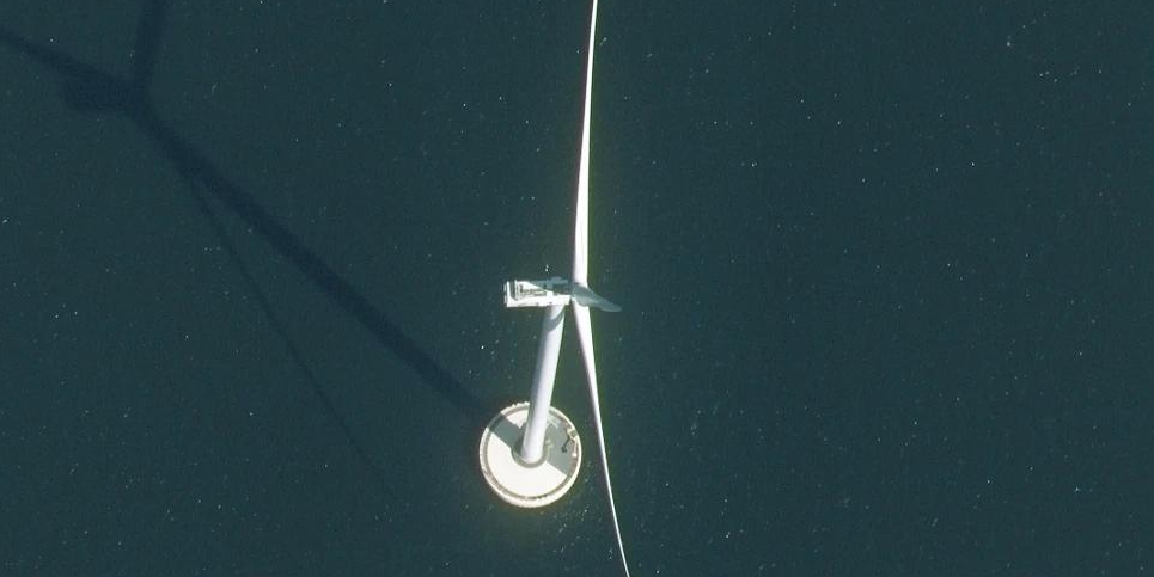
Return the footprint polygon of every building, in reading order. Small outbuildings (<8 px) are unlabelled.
[(538,459),(538,458),(538,456),(537,454),(536,453),(535,452),(533,451),(531,450),(530,449),(528,449),(526,449),(524,450),(523,451),(521,452),(520,453),(519,454),(518,456),(518,458),(518,459),(518,461),(518,463),(519,465),(520,466),(521,467),(523,468),(524,469),(526,470),(528,470),(530,470),(531,469),(533,468),(535,467),(536,466),(537,465),(538,463),(538,461),(538,459)]
